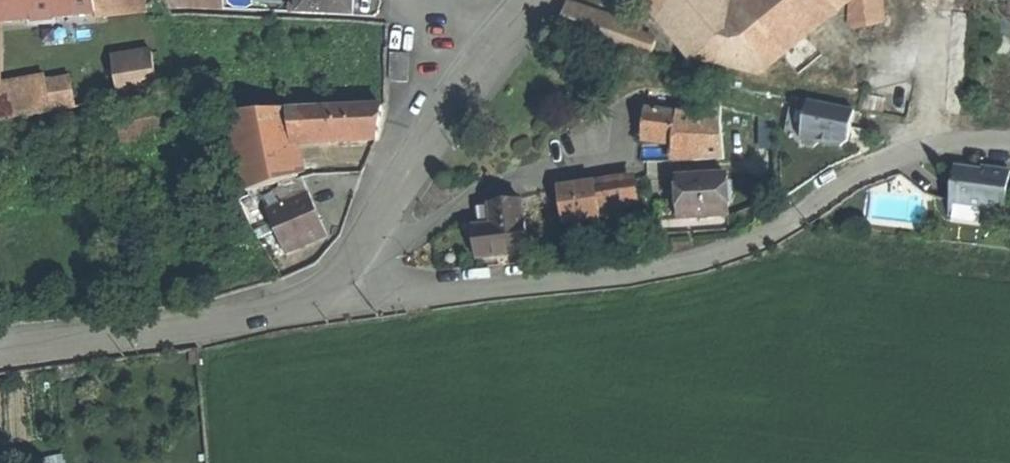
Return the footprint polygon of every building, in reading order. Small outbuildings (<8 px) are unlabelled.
[(94,0),(1,0),(3,20),(95,12),(94,0)] [(95,12),(96,15),(146,10),(145,0),(94,0),(95,12)] [(177,9),(227,11),(227,0),(172,0),(177,9)] [(354,16),(355,0),(302,0),(301,14),(354,16)] [(764,70),(727,23),(708,0),(655,0),(700,58),(759,74),(764,70)] [(780,57),(850,1),(849,0),(755,0),(742,10),(780,57)] [(850,1),(847,28),(877,25),(876,0),(851,0),(850,1)] [(647,61),(653,44),(634,28),(564,5),(556,30),(594,43),(647,61)] [(727,23),(764,70),(780,57),(742,10),(727,23)] [(117,80),(121,100),(160,93),(153,51),(113,58),(117,80)] [(410,54),(393,53),(392,81),(409,81),(410,54)] [(52,113),(48,81),(47,77),(0,87),(0,124),(52,113)] [(48,81),(52,113),(77,108),(72,77),(48,81)] [(121,100),(117,80),(95,84),(98,104),(121,100)] [(720,94),(700,91),(697,113),(721,116),(719,100),(720,94)] [(855,111),(810,102),(803,139),(808,147),(813,148),(821,143),(832,145),(842,147),(849,142),(855,111)] [(124,135),(162,128),(158,107),(120,114),(124,135)] [(383,107),(316,110),(317,145),(322,145),(374,141),(378,141),(380,126),(383,107)] [(688,143),(691,113),(646,108),(642,137),(656,139),(674,141),(688,143)] [(317,145),(316,110),(290,111),(295,142),(317,145)] [(299,178),(299,169),(295,142),(290,111),(227,114),(249,192),(299,178)] [(720,117),(691,113),(688,143),(674,141),(672,159),(723,157),(720,117)] [(164,137),(162,128),(124,135),(125,144),(164,137)] [(321,162),(299,169),(299,178),(299,179),(319,174),(323,173),(321,162)] [(1002,225),(1009,173),(987,170),(987,173),(973,172),(954,169),(949,207),(981,211),(980,222),(1002,225)] [(681,216),(730,213),(727,172),(679,175),(680,192),(681,216)] [(633,203),(635,203),(631,176),(596,182),(600,208),(633,203)] [(288,205),(311,196),(304,179),(281,189),(288,205)] [(600,208),(596,182),(580,185),(559,188),(565,223),(602,217),(600,208)] [(329,237),(311,196),(288,205),(268,213),(286,255),(308,246),(329,237)] [(635,203),(633,203),(638,234),(657,231),(652,200),(635,203)] [(474,228),(478,260),(531,253),(527,221),(525,221),(522,201),(504,204),(491,206),(493,226),(474,228)]
